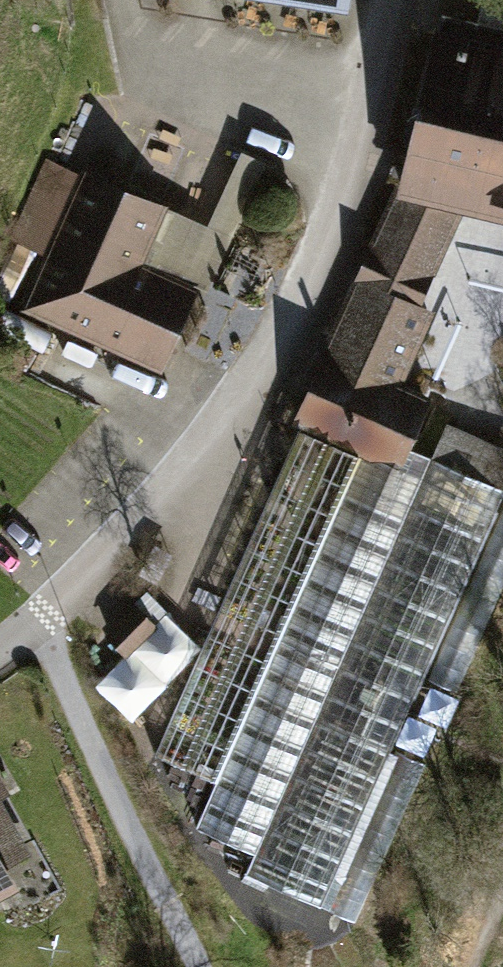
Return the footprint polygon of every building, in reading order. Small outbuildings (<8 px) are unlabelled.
[(339,10),(341,0),(282,0),(339,10)] [(442,28),(401,184),(362,273),(422,300),(466,199),(502,208),(502,42),(442,28)] [(247,156),(216,226),(175,208),(154,256),(209,280),(261,161),(247,156)] [(68,177),(37,163),(2,240),(33,254),(68,177)] [(159,212),(77,175),(17,310),(158,373),(192,295),(133,269),(159,212)] [(422,300),(362,273),(297,419),(358,447),(402,466),(413,442),(432,398),(387,378),(422,300)] [(256,849),(247,869),(327,903),(502,492),(502,443),(443,417),(429,451),(256,849)] [(358,447),(297,419),(150,752),(212,780),(358,447)] [(429,451),(413,442),(402,466),(358,447),(212,780),(194,822),(256,849),(429,451)] [(143,609),(113,640),(132,659),(162,628),(143,609)] [(46,876),(0,788),(0,900),(46,876)]
